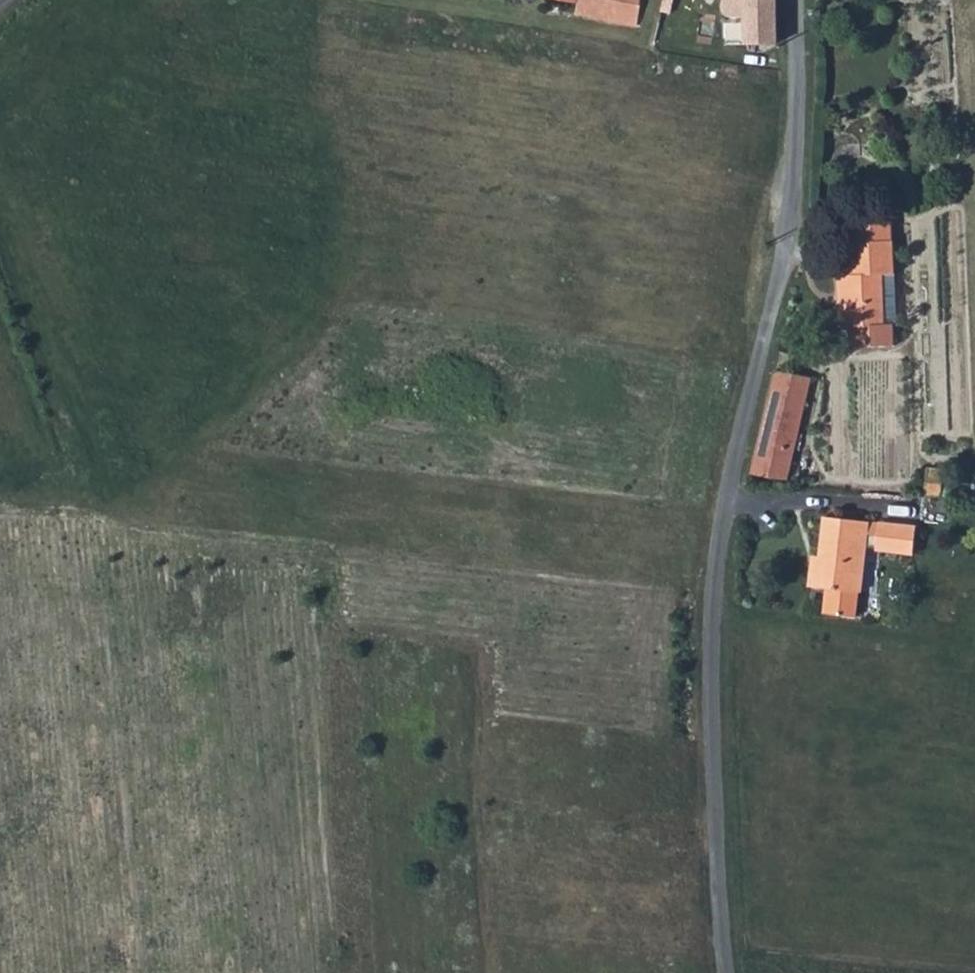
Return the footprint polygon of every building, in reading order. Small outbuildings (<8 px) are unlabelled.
[(577,13),(635,25),(640,0),(580,0),(577,13)] [(776,42),(774,0),(666,0),(665,5),(686,10),(686,21),(706,21),(714,29),(720,32),(728,34),(736,33),(743,32),(744,41),(776,42)] [(837,272),(839,324),(880,323),(879,272),(890,271),(887,235),(886,219),(846,220),(847,241),(843,240),(843,256),(843,272),(837,272)] [(879,272),(880,323),(891,322),(890,271),(879,272)] [(773,370),(749,470),(783,477),(809,377),(773,370)] [(895,464),(878,462),(877,486),(893,487),(895,464)] [(821,586),(819,610),(850,613),(852,590),(855,589),(859,544),(872,545),(871,548),(909,552),(911,525),(874,521),(872,531),(861,530),(863,519),(820,515),(817,539),(815,562),(807,561),(805,585),(821,586)]
